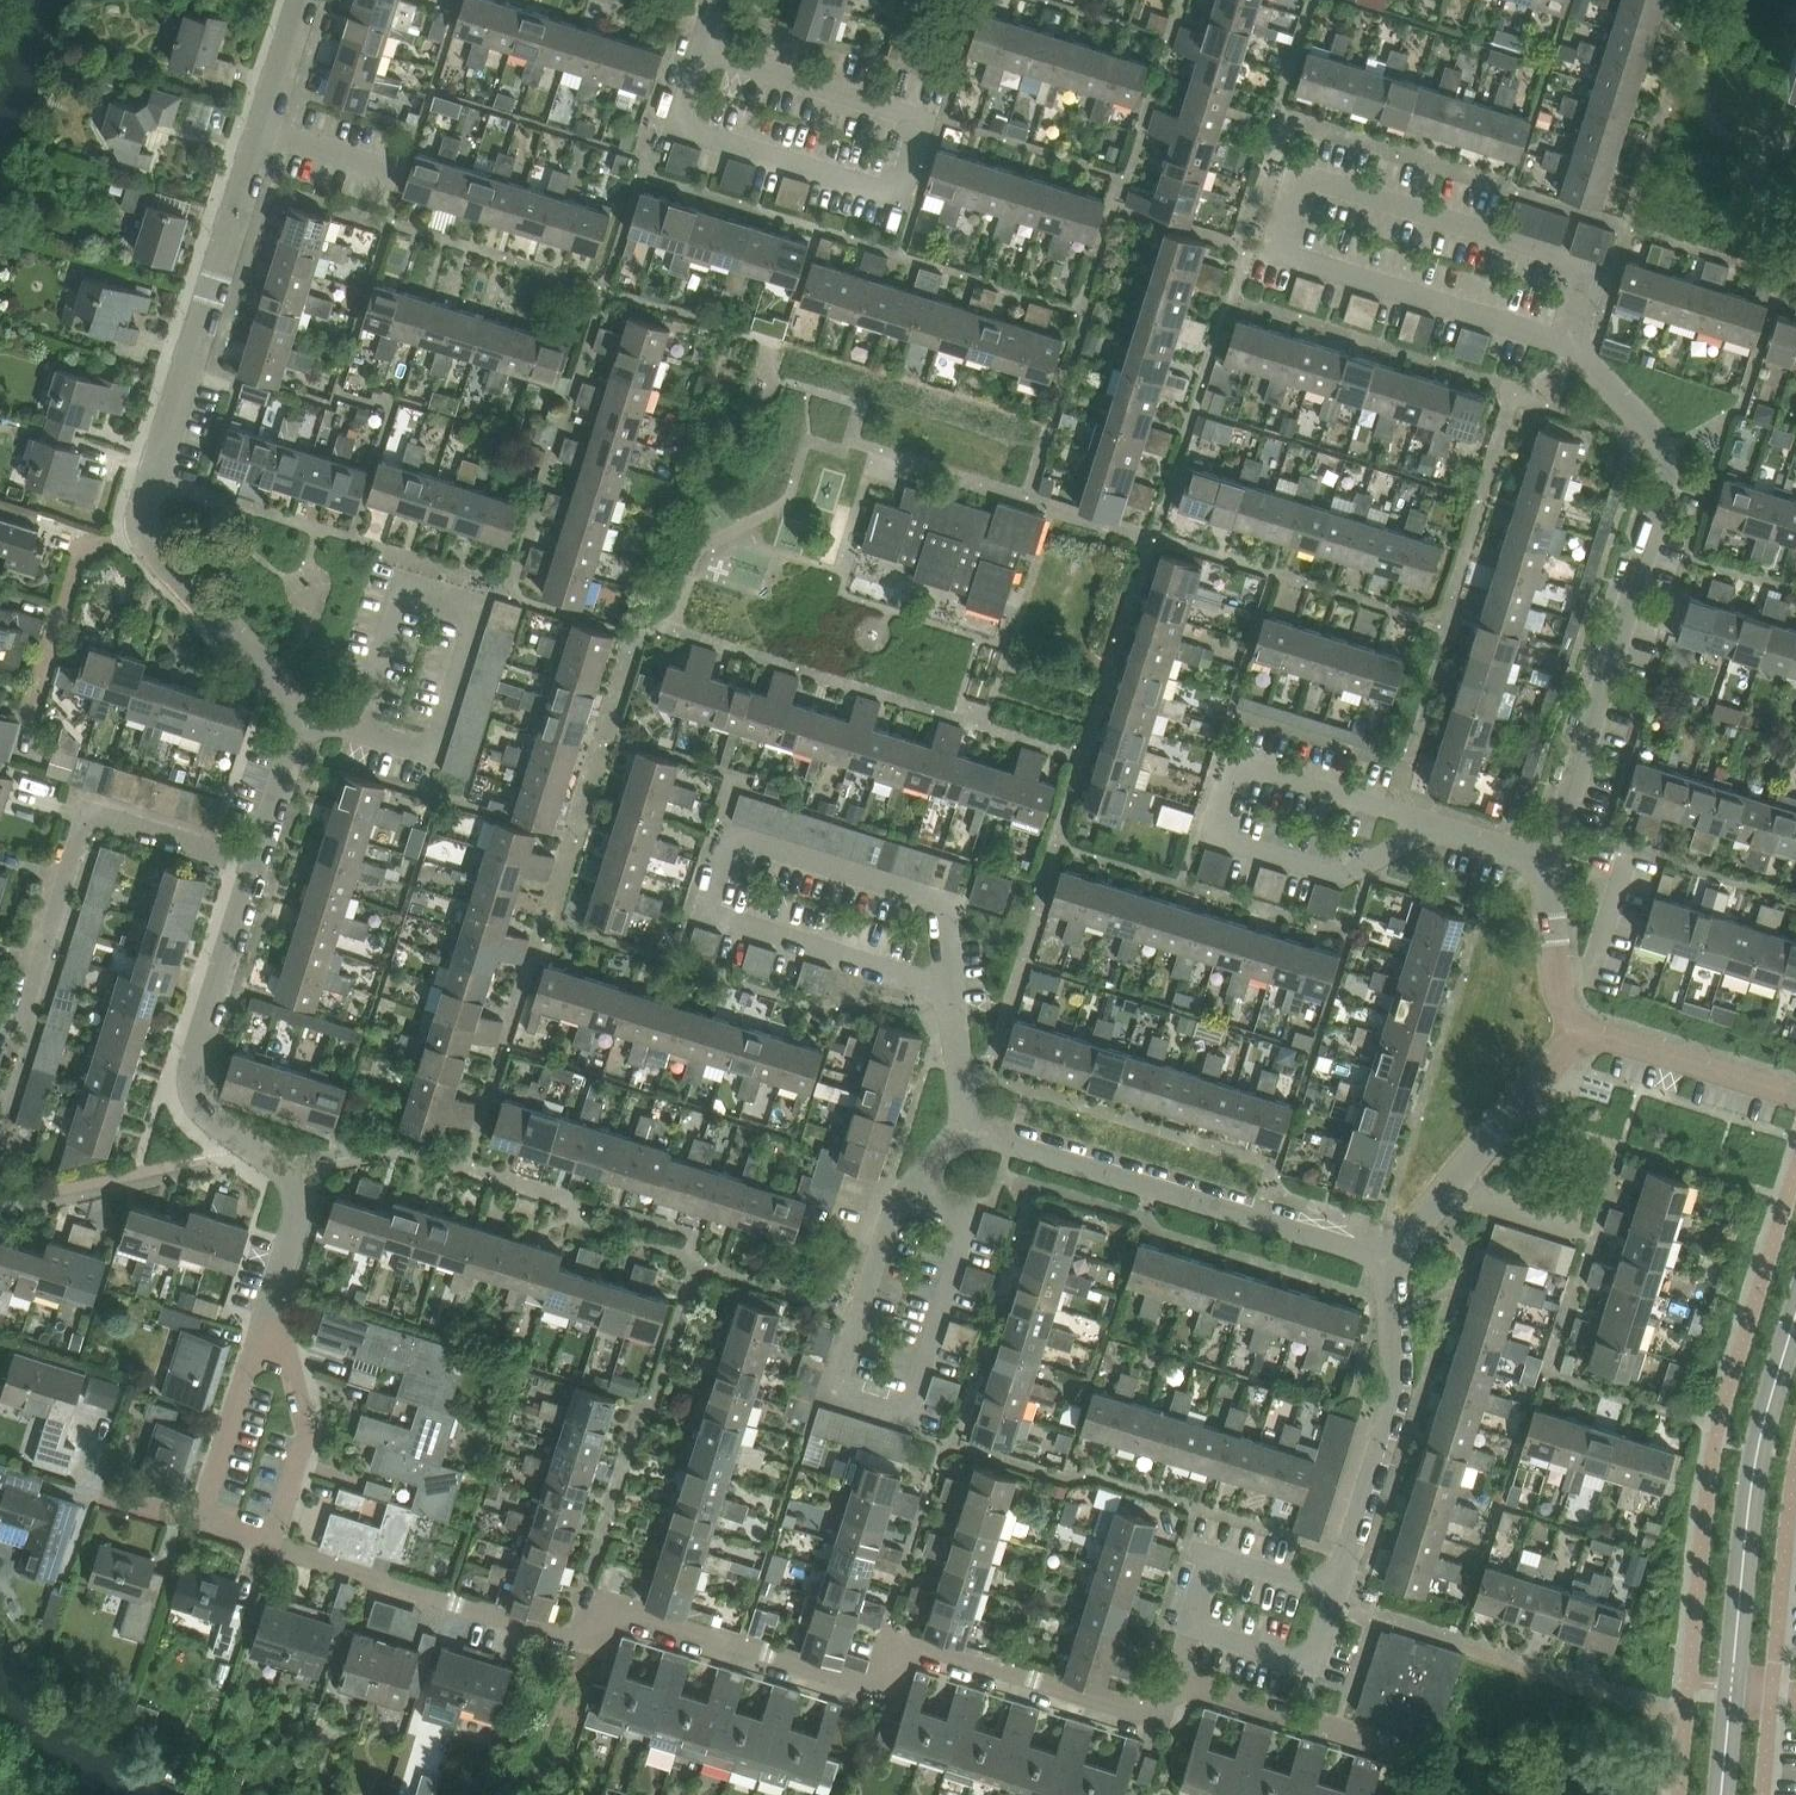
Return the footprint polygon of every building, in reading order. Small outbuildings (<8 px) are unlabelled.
[(400,0),(355,0),(351,13),(417,33),(420,25),(395,17),(400,0)] [(497,0),(466,0),(456,32),(476,39),(468,63),(476,66),(497,0)] [(511,50),(524,9),(497,0),(476,66),(485,69),(492,44),(511,50)] [(851,13),(810,0),(803,0),(795,26),(836,39),(842,19),(849,21),(851,13)] [(848,0),(810,0),(851,13),(854,4),(847,2),(848,0)] [(917,3),(908,0),(906,0),(901,19),(911,22),(917,3)] [(1260,4),(1249,0),(1217,0),(1211,18),(1252,31),(1277,39),(1279,30),(1254,22),(1260,4)] [(1568,0),(1536,0),(1535,4),(1564,13),(1568,0)] [(1662,14),(1617,0),(1595,0),(1594,3),(1618,10),(1612,28),(1654,41),(1662,14)] [(1667,0),(1617,0),(1662,14),(1667,0)] [(530,83),(552,17),(524,9),(511,50),(530,56),(522,80),(530,83)] [(1002,50),(1011,20),(983,12),(970,53),(990,59),(982,84),(989,86),(1002,50)] [(212,74),(229,18),(211,13),(209,20),(186,14),(179,37),(177,36),(176,40),(178,41),(171,62),(212,74)] [(417,33),(351,13),(342,41),(384,53),(389,34),(414,42),(417,33)] [(566,67),(579,26),(552,17),(530,83),(539,86),(547,61),(566,67)] [(1243,59),(1252,31),(1211,18),(1206,33),(1182,26),(1179,38),(1243,59)] [(1031,50),(1038,29),(1011,20),(1002,50),(989,86),(999,89),(1006,64),(1024,70),(1031,50)] [(585,100),(601,50),(607,34),(579,26),(566,67),(585,73),(577,97),(585,100)] [(1645,68),(1654,41),(1612,28),(1606,48),(1582,40),(1579,48),(1645,68)] [(1044,103),(1065,38),(1038,29),(1031,50),(1024,70),(1044,76),(1037,101),(1044,103)] [(1325,100),(1341,50),(1346,34),(1338,32),(1332,50),(1330,56),(1310,50),(1297,91),(1325,100)] [(620,84),(634,43),(607,34),(601,50),(585,100),(594,103),(601,78),(620,84)] [(1352,108),(1365,67),(1347,62),(1350,50),(1355,37),(1346,34),(1341,50),(1325,100),(1352,108)] [(899,59),(906,40),(895,37),(888,55),(899,59)] [(1080,87),(1093,46),(1065,38),(1044,103),(1053,106),(1061,81),(1080,87)] [(1235,85),(1243,59),(1179,38),(1175,50),(1199,57),(1194,72),(1235,85)] [(378,72),(384,53),(342,41),(334,68),(400,88),(403,80),(378,72)] [(649,92),(662,51),(634,43),(620,84),(639,89),(637,96),(646,99),(648,92),(649,92)] [(1099,121),(1119,55),(1093,46),(1080,87),(1099,93),(1091,118),(1099,121)] [(1637,96),(1645,68),(1579,48),(1576,56),(1601,64),(1595,83),(1637,96)] [(1380,117),(1400,51),(1393,49),(1385,73),(1365,67),(1352,108),(1380,117)] [(1407,125),(1420,84),(1402,79),(1409,54),(1400,51),(1380,117),(1407,125)] [(1136,104),(1148,64),(1119,55),(1099,121),(1108,123),(1116,99),(1136,105),(1136,104)] [(1434,134),(1454,68),(1447,66),(1439,90),(1420,84),(1407,125),(1434,134)] [(397,97),(400,88),(334,68),(325,96),(366,109),(372,89),(397,97)] [(1461,142),(1474,101),(1456,96),(1464,71),(1454,68),(1434,134),(1461,142)] [(1229,105),(1235,85),(1194,72),(1186,100),(1226,112),(1226,113),(1251,121),(1254,113),(1229,105)] [(115,92),(119,82),(104,78),(101,88),(115,92)] [(1488,151),(1509,85),(1502,83),(1494,108),(1474,101),(1461,142),(1488,151)] [(1628,123),(1637,96),(1595,83),(1589,102),(1565,94),(1562,103),(1628,123)] [(1518,160),(1531,119),(1511,113),(1518,88),(1509,85),(1488,151),(1518,160)] [(141,151),(149,124),(157,120),(174,125),(183,96),(155,87),(151,102),(139,107),(113,99),(104,128),(113,144),(117,145),(115,150),(122,160),(150,169),(154,155),(141,151)] [(1218,140),(1226,113),(1226,112),(1186,100),(1181,116),(1157,109),(1153,120),(1218,140)] [(1620,150),(1628,123),(1562,103),(1559,111),(1584,119),(1579,134),(1560,128),(1559,132),(1578,138),(1620,150)] [(1209,168),(1218,140),(1153,120),(1149,132),(1173,140),(1168,155),(1209,168)] [(631,149),(637,131),(626,127),(620,146),(631,149)] [(434,203),(455,137),(446,134),(438,159),(418,152),(405,194),(434,203)] [(461,211),(474,170),(455,164),(462,139),(455,137),(434,203),(461,211)] [(1611,178),(1620,150),(1578,138),(1572,157),(1547,149),(1545,157),(1611,178)] [(680,172),(688,145),(675,141),(667,168),(680,172)] [(694,176),(702,149),(688,145),(680,172),(694,176)] [(946,223),(967,157),(940,148),(927,189),(947,196),(940,220),(946,223)] [(489,220),(509,154),(500,151),(493,176),(474,170),(461,211),(489,220)] [(623,175),(629,156),(618,153),(613,171),(623,175)] [(516,228),(529,187),(509,181),(517,156),(509,154),(489,220),(516,228)] [(1203,187),(1209,168),(1168,155),(1160,182),(1200,195),(1225,203),(1228,195),(1203,187)] [(981,206),(994,165),(967,157),(946,223),(956,226),(964,201),(981,206)] [(1602,206),(1611,178),(1545,157),(1542,166),(1567,173),(1561,194),(1602,206)] [(735,189),(743,162),(730,158),(721,185),(735,189)] [(748,193),(757,166),(743,162),(735,189),(748,193)] [(1001,240),(1022,174),(994,165),(981,206),(1002,213),(994,237),(1001,240)] [(544,237),(564,171),(555,168),(547,193),(529,187),(516,228),(544,237)] [(570,245),(583,204),(564,198),(572,174),(564,171),(544,237),(570,245)] [(1036,223),(1049,182),(1022,174),(1001,240),(1011,243),(1019,218),(1036,223)] [(790,206),(798,179),(785,175),(776,202),(790,206)] [(803,210),(812,183),(798,179),(790,206),(803,210)] [(173,263),(188,216),(158,207),(162,193),(130,182),(122,207),(149,215),(138,252),(173,263)] [(1055,256),(1076,191),(1049,182),(1036,223),(1057,230),(1049,254),(1055,256)] [(1192,223),(1200,195),(1160,182),(1155,198),(1131,191),(1127,203),(1192,223)] [(658,240),(671,199),(643,190),(630,232),(631,232),(624,257),(632,259),(640,235),(658,240)] [(1093,241),(1106,200),(1076,191),(1055,256),(1065,260),(1073,235),(1093,241)] [(677,274),(698,208),(671,199),(658,240),(678,246),(670,271),(677,274)] [(1521,231),(1529,204),(1517,200),(1509,227),(1521,231)] [(598,254),(611,213),(610,213),(612,206),(604,203),(602,210),(583,204),(570,245),(598,254)] [(1535,235),(1543,208),(1529,204),(1521,231),(1535,235)] [(326,238),(332,219),(332,218),(291,205),(282,233),(348,254),(351,246),(326,238)] [(713,257),(726,216),(698,208),(677,274),(687,276),(692,259),(711,265),(713,257)] [(1548,240),(1557,212),(1543,208),(1535,235),(1548,240)] [(1562,244),(1570,217),(1557,212),(1548,240),(1562,244)] [(732,291),(753,225),(726,216),(713,257),(732,263),(724,288),(732,291)] [(1604,262),(1614,230),(1580,220),(1570,252),(1604,262)] [(767,274),(780,233),(753,225),(732,291),(741,293),(749,269),(767,274)] [(1202,260),(1207,243),(1166,231),(1157,259),(1222,279),(1226,268),(1202,260)] [(315,273),(321,255),(346,263),(348,254),(282,233),(274,260),(315,273)] [(796,283),(809,242),(780,233),(767,274),(787,281),(779,305),(788,308),(795,283),(796,283)] [(830,309),(843,268),(827,263),(834,240),(822,236),(802,301),(830,309)] [(1643,310),(1664,246),(1654,243),(1647,266),(1628,260),(1616,301),(1643,310)] [(1671,319),(1684,278),(1669,273),(1677,250),(1664,246),(1643,310),(1671,319)] [(858,318),(877,253),(867,250),(859,273),(843,268),(830,309),(858,318)] [(885,326),(897,285),(882,280),(889,257),(877,253),(858,318),(885,326)] [(1219,290),(1222,279),(1157,259),(1149,286),(1190,299),(1195,283),(1219,290)] [(309,293),(315,273),(274,260),(265,289),(331,309),(334,301),(309,293)] [(1698,327),(1718,263),(1709,260),(1702,283),(1684,278),(1671,319),(1698,327)] [(1726,336),(1739,295),(1724,290),(1731,267),(1718,263),(1698,327),(1726,336)] [(912,335),(932,270),(921,267),(914,290),(897,285),(885,326),(912,335)] [(940,344),(952,302),(936,298),(944,274),(932,270),(912,335),(940,344)] [(149,311),(153,296),(87,275),(76,310),(95,316),(91,329),(115,337),(120,323),(129,326),(132,316),(135,306),(149,311)] [(1303,307),(1312,279),(1298,275),(1290,302),(1303,307)] [(1754,344),(1774,280),(1763,276),(1756,300),(1739,295),(1726,336),(1754,344)] [(1317,311),(1326,284),(1312,279),(1303,307),(1317,311)] [(385,358),(406,292),(377,283),(364,324),(384,330),(377,355),(385,358)] [(967,352),(987,287),(977,284),(969,308),(952,302),(940,344),(967,352)] [(1185,315),(1190,299),(1149,286),(1140,314),(1205,335),(1208,322),(1185,315)] [(995,361),(1007,319),(992,315),(999,291),(987,287),(967,352),(995,361)] [(298,328),(304,310),(328,317),(331,309),(265,289),(257,316),(298,328)] [(420,341),(433,300),(406,292),(385,358),(393,360),(401,336),(420,341)] [(1358,324),(1367,297),(1353,292),(1345,319),(1358,324)] [(1372,328),(1381,301),(1367,297),(1358,324),(1372,328)] [(440,375),(460,309),(433,300),(420,341),(439,348),(432,372),(440,375)] [(1022,369),(1042,305),(1031,301),(1024,325),(1007,319),(995,361),(1022,369)] [(1047,389),(1063,337),(1046,332),(1054,308),(1042,305),(1022,369),(1019,380),(1047,389)] [(475,359),(487,317),(460,309),(440,375),(448,378),(456,353),(475,359)] [(1413,341),(1422,313),(1408,309),(1400,337),(1413,341)] [(1427,345),(1436,318),(1422,313),(1413,341),(1427,345)] [(1173,355),(1178,338),(1201,345),(1205,335),(1140,314),(1131,342),(1173,355)] [(1795,354),(1795,314),(1794,319),(1777,314),(1765,354),(1793,363),(1795,354)] [(292,348),(298,328),(257,316),(248,343),(314,363),(317,355),(292,348)] [(662,357),(671,329),(630,316),(624,333),(601,326),(597,338),(662,357)] [(495,392),(515,326),(487,317),(475,359),(494,365),(486,389),(495,392)] [(1253,368),(1266,327),(1238,319),(1223,366),(1233,369),(1235,363),(1253,368)] [(528,375),(541,334),(515,326),(495,392),(503,395),(510,370),(528,375)] [(1468,358),(1477,331),(1463,326),(1454,354),(1468,358)] [(1274,402),(1294,336),(1266,327),(1253,368),(1273,374),(1265,399),(1274,402)] [(1482,362),(1490,335),(1477,331),(1468,358),(1482,362)] [(558,385),(570,343),(541,334),(528,375),(548,382),(546,388),(555,391),(557,384),(558,385)] [(1309,386),(1322,345),(1294,336),(1274,402),(1282,404),(1289,380),(1309,386)] [(1628,360),(1632,345),(1605,337),(1601,351),(1628,360)] [(654,384),(662,357),(597,338),(594,348),(617,356),(612,372),(654,384)] [(1168,370),(1173,355),(1131,342),(1123,369),(1188,389),(1191,378),(1168,370)] [(280,384),(287,364),(311,372),(314,363),(248,343),(239,371),(280,384)] [(1329,419),(1349,353),(1322,345),(1309,386),(1328,392),(1320,416),(1329,419)] [(1364,403),(1377,362),(1349,353),(1329,419),(1336,422),(1344,397),(1364,403)] [(1384,437),(1404,371),(1377,362),(1364,403),(1383,409),(1375,434),(1384,437)] [(122,412),(130,385),(99,376),(97,381),(58,369),(51,391),(61,394),(56,412),(49,410),(49,411),(51,412),(47,425),(34,421),(34,422),(83,437),(83,436),(74,433),(79,420),(90,424),(90,423),(86,421),(90,409),(97,412),(100,405),(109,408),(122,412)] [(1155,409),(1161,393),(1184,400),(1188,389),(1123,369),(1114,396),(1155,409)] [(1419,420),(1432,379),(1404,371),(1384,437),(1392,439),(1399,414),(1419,420)] [(645,412),(654,384),(612,372),(607,388),(584,381),(580,392),(645,412)] [(1438,454),(1459,388),(1432,379),(1419,420),(1437,426),(1430,451),(1438,454)] [(268,404),(272,390),(245,382),(240,395),(268,404)] [(1474,438),(1487,396),(1459,388),(1438,454),(1446,456),(1454,431),(1474,438)] [(1221,413),(1227,394),(1216,391),(1210,410),(1221,413)] [(636,440),(645,412),(580,392),(577,403),(600,410),(595,427),(636,440)] [(1151,425),(1155,409),(1114,396),(1106,423),(1098,421),(1170,444),(1174,432),(1151,425)] [(274,484),(294,418),(286,416),(278,440),(259,435),(246,476),(274,484)] [(540,439),(546,420),(535,417),(529,436),(540,439)] [(1213,439),(1218,420),(1219,420),(1208,417),(1202,435),(1213,439)] [(301,493),(314,452),(294,446),(302,421),(294,418),(274,484),(301,493)] [(246,476),(259,435),(240,429),(242,422),(233,419),(231,426),(218,467),(246,476)] [(1167,455),(1170,444),(1098,421),(1089,448),(1097,451),(1138,464),(1144,447),(1167,455)] [(101,478),(88,474),(79,471),(81,465),(72,462),(76,451),(81,452),(82,451),(70,447),(74,434),(83,437),(34,422),(47,426),(43,439),(37,437),(30,459),(40,463),(34,481),(28,479),(28,480),(63,491),(61,496),(93,506),(101,478)] [(628,467),(636,440),(595,427),(590,443),(567,436),(563,447),(628,467)] [(1575,461),(1581,441),(1540,428),(1531,456),(1580,471),(1582,463),(1575,461)] [(328,501),(349,435),(340,433),(332,457),(314,452),(301,493),(328,501)] [(357,510),(369,469),(349,463),(357,438),(349,435),(328,501),(357,510)] [(397,509),(418,443),(410,441),(402,466),(382,460),(369,501),(397,509)] [(532,465),(538,446),(527,442),(521,462),(532,465)] [(425,518),(438,477),(419,471),(427,446),(418,443),(397,509),(425,518)] [(619,495),(628,467),(563,447),(560,458),(583,465),(578,482),(619,495)] [(1134,480),(1138,464),(1097,451),(1089,478),(1153,499),(1157,487),(1134,480)] [(1627,476),(1633,457),(1622,453),(1616,473),(1627,476)] [(1577,480),(1580,471),(1531,456),(1523,484),(1564,497),(1570,478),(1577,480)] [(1234,525),(1255,459),(1247,457),(1240,481),(1220,475),(1207,516),(1234,525)] [(453,527),(473,460),(464,458),(456,483),(438,477),(425,518),(453,527)] [(1262,533),(1275,492),(1256,487),(1264,462),(1255,459),(1234,525),(1262,533)] [(479,535),(492,494),(473,488),(481,463),(473,460),(453,527),(479,535)] [(1207,516),(1220,475),(1202,469),(1204,462),(1194,460),(1179,508),(1207,516)] [(1741,526),(1754,486),(1736,481),(1738,473),(1729,470),(1706,542),(1718,546),(1725,522),(1741,526)] [(1289,542),(1309,476),(1302,474),(1294,498),(1275,492),(1262,533),(1289,542)] [(1316,550),(1329,509),(1311,504),(1319,479),(1309,476),(1289,542),(1316,550)] [(1153,499),(1089,478),(1080,506),(1121,519),(1126,502),(1150,509),(1153,499)] [(611,522),(619,495),(578,482),(573,497),(550,490),(546,502),(611,522)] [(1558,515),(1564,497),(1523,484),(1514,511),(1563,526),(1565,517),(1558,515)] [(876,506),(863,548),(864,549),(865,547),(898,557),(897,559),(898,559),(899,557),(919,564),(915,577),(916,577),(917,575),(951,586),(950,588),(952,588),(952,586),(971,592),(967,605),(968,605),(969,604),(1002,614),(1001,616),(1002,616),(1012,584),(1020,559),(1024,548),(1036,552),(1036,551),(1035,550),(1045,517),(1047,518),(1047,517),(999,502),(996,513),(907,485),(904,495),(900,507),(878,500),(877,502),(876,506)] [(1773,492),(1754,486),(1741,526),(1759,532),(1752,556),(1761,559),(1783,487),(1776,485),(1773,492)] [(1795,542),(1795,499),(1790,498),(1793,490),(1783,487),(1761,559),(1773,563),(1780,539),(1795,543),(1795,542)] [(1345,559),(1365,493),(1357,491),(1350,516),(1329,509),(1316,550),(1345,559)] [(1616,513),(1621,494),(1610,491),(1605,510),(1616,513)] [(508,544),(521,503),(520,503),(522,496),(513,493),(511,500),(492,494),(479,535),(508,544)] [(1371,567),(1384,526),(1366,521),(1374,496),(1365,493),(1345,559),(1371,567)] [(31,540),(40,510),(0,497),(0,516),(1,516),(0,520),(0,549),(10,552),(5,567),(36,576),(46,544),(31,540)] [(602,549),(611,522),(546,502),(543,513),(566,520),(561,537),(602,549)] [(1399,576),(1420,510),(1412,508),(1404,533),(1384,526),(1371,567),(1399,576)] [(1428,585),(1441,544),(1421,538),(1429,513),(1420,510),(1399,576),(1428,585)] [(1610,531),(1616,513),(1605,510),(1599,528),(1610,531)] [(1560,534),(1563,526),(1514,511),(1506,538),(1546,551),(1552,532),(1560,534)] [(594,577),(602,549),(561,537),(556,552),(533,545),(529,557),(594,577)] [(1540,569),(1546,551),(1506,538),(1497,566),(1544,581),(1547,572),(1540,569)] [(1599,567),(1604,549),(1594,546),(1588,564),(1599,567)] [(1197,585),(1204,565),(1162,552),(1154,580),(1220,601),(1222,593),(1197,585)] [(585,605),(594,577),(529,557),(526,567),(549,575),(544,592),(585,605)] [(1593,585),(1599,567),(1588,564),(1582,582),(1593,585)] [(1529,606),(1535,587),(1542,589),(1544,581),(1497,566),(1488,594),(1529,606)] [(1705,645),(1725,582),(1714,578),(1706,601),(1689,596),(1677,636),(1705,645)] [(1186,621),(1192,602),(1217,610),(1220,601),(1154,580),(1145,608),(1186,621)] [(1732,653),(1745,613),(1729,609),(1736,585),(1725,582),(1705,645),(1732,653)] [(28,641),(22,639),(25,629),(41,634),(46,618),(8,606),(12,591),(0,587),(0,655),(1,655),(0,659),(0,663),(15,668),(21,664),(28,641)] [(1523,624),(1529,606),(1488,594),(1480,621),(1527,636),(1530,627),(1523,624)] [(1760,662),(1779,599),(1768,595),(1761,618),(1745,613),(1732,653),(1760,662)] [(519,620),(524,606),(496,598),(492,612),(519,620)] [(1795,641),(1795,629),(1784,626),(1791,602),(1779,599),(1760,662),(1787,671),(1795,641)] [(1582,622),(1587,604),(1577,600),(1571,619),(1582,622)] [(1180,640),(1186,621),(1145,608),(1137,635),(1203,656),(1205,647),(1180,640)] [(515,633),(519,620),(492,612),(488,625),(515,633)] [(1279,672),(1293,624),(1266,615),(1254,656),(1274,662),(1271,669),(1279,672)] [(1576,640),(1582,622),(1571,619),(1565,637),(1576,640)] [(1525,644),(1527,636),(1480,621),(1471,648),(1512,660),(1518,641),(1525,644)] [(606,663),(615,634),(574,622),(568,642),(543,634),(540,643),(606,663)] [(1308,673),(1321,632),(1293,624),(1279,672),(1288,675),(1291,668),(1308,673)] [(512,645),(515,633),(488,625),(484,637),(512,645)] [(1334,689),(1348,641),(1321,632),(1308,673),(1328,679),(1326,686),(1334,689)] [(1169,675),(1175,656),(1200,664),(1203,656),(1137,635),(1128,662),(1169,675)] [(512,645),(484,637),(480,650),(507,659),(512,645)] [(1363,690),(1376,649),(1348,641),(1334,689),(1343,692),(1345,685),(1363,690)] [(1787,671),(1795,673),(1795,641),(1787,671)] [(99,718),(119,652),(90,643),(82,669),(73,666),(64,693),(74,696),(76,691),(95,697),(90,715),(99,718)] [(598,690),(606,663),(540,643),(538,651),(562,658),(557,677),(598,690)] [(686,712),(706,648),(694,644),(687,668),(670,662),(657,704),(686,712)] [(714,721),(726,680),(711,675),(718,652),(706,648),(686,712),(714,721)] [(1454,703),(1495,715),(1509,719),(1520,683),(1506,679),(1512,660),(1471,648),(1454,703)] [(1390,706),(1405,658),(1376,649),(1363,690),(1383,696),(1381,703),(1390,706)] [(503,671),(507,659),(480,650),(476,663),(503,671)] [(130,714),(146,660),(119,652),(99,718),(106,720),(114,695),(133,701),(129,714),(130,714)] [(1564,678),(1570,659),(1559,655),(1553,674),(1564,678)] [(150,748),(170,681),(143,673),(147,660),(146,660),(130,714),(149,720),(141,745),(150,748)] [(1163,695),(1169,675),(1128,662),(1119,691),(1185,711),(1188,703),(1163,695)] [(499,685),(503,671),(476,663),(472,676),(499,685)] [(768,738),(787,674),(776,670),(769,693),(754,688),(741,730),(768,738)] [(795,747),(808,706),(793,701),(800,677),(787,674),(768,738),(766,744),(793,753),(795,747)] [(1559,695),(1564,678),(1553,674),(1548,692),(1559,695)] [(495,698),(499,685),(472,676),(468,690),(495,698)] [(589,718),(598,690),(557,677),(551,696),(526,689),(523,697),(589,718)] [(741,730),(754,688),(726,680),(714,721),(732,727),(724,752),(733,754),(740,729),(741,730)] [(185,731),(197,690),(170,681),(150,748),(158,750),(166,725),(185,731)] [(205,765),(225,698),(197,690),(185,731),(203,737),(196,762),(205,765)] [(491,711),(495,698),(468,690),(464,703),(491,711)] [(1152,731),(1158,712),(1183,719),(1185,711),(1119,691),(1111,718),(1152,731)] [(1257,712),(1261,701),(1242,695),(1238,706),(1257,712)] [(850,764),(869,699),(858,696),(851,719),(836,714),(823,755),(850,764)] [(581,745),(589,718),(523,697),(521,705),(545,713),(539,732),(581,745)] [(240,748),(253,707),(225,698),(205,765),(212,767),(220,742),(240,748)] [(876,779),(890,731),(875,726),(882,703),(869,699),(850,764),(877,772),(875,779),(876,779)] [(487,724),(491,711),(464,703),(460,716),(487,724)] [(1489,734),(1495,715),(1454,703),(1446,730),(1493,745),(1496,736),(1489,734)] [(823,755),(836,714),(808,706),(795,747),(814,752),(806,777),(815,780),(823,755)] [(1294,723),(1297,712),(1279,707),(1276,718),(1294,723)] [(1547,732),(1553,713),(1542,710),(1537,729),(1547,732)] [(1312,729),(1315,718),(1297,712),(1294,723),(1312,729)] [(9,758),(20,723),(0,716),(0,755),(9,758)] [(483,737),(487,724),(460,716),(456,729),(483,737)] [(1146,750),(1152,731),(1111,718),(1102,746),(1168,765),(1171,757),(1146,750)] [(932,790),(953,725),(941,721),(933,745),(918,740),(906,781),(932,790)] [(1349,740),(1352,730),(1334,724),(1330,735),(1349,740)] [(959,798),(960,798),(973,757),(957,752),(964,729),(953,725),(932,790),(933,790),(930,798),(957,806),(959,798)] [(483,737),(456,729),(452,742),(479,750),(483,737)] [(1542,750),(1547,732),(1537,729),(1531,746),(1542,750)] [(1367,746),(1370,735),(1352,730),(1349,740),(1367,746)] [(1477,769),(1483,751),(1490,753),(1493,745),(1446,730),(1437,757),(1477,769)] [(906,781),(918,740),(890,731),(876,779),(895,785),(889,803),(897,806),(905,781),(906,781)] [(572,772),(581,745),(539,732),(534,751),(509,743),(506,752),(572,772)] [(475,764),(479,750),(452,742),(447,755),(475,764)] [(1135,785),(1141,766),(1166,774),(1168,765),(1102,746),(1094,772),(1135,785)] [(1012,825),(1034,751),(1023,747),(1015,770),(1000,766),(987,807),(1014,815),(1012,825)] [(674,782),(680,763),(680,762),(639,749),(630,778),(696,798),(699,790),(674,782)] [(1043,824),(1056,783),(1039,778),(1046,754),(1034,751),(1012,825),(1039,833),(1042,824),(1043,824)] [(564,800),(572,772),(506,752),(504,760),(528,768),(522,787),(564,800)] [(83,786),(91,759),(78,755),(70,782),(83,786)] [(443,770),(470,778),(475,764),(447,755),(443,770)] [(987,807),(1000,766),(973,757),(960,798),(979,804),(971,829),(979,831),(987,807)] [(1472,788),(1477,769),(1437,757),(1429,785),(1476,801),(1479,791),(1472,788)] [(97,790),(105,763),(91,759),(83,786),(97,790)] [(1646,833),(1668,762),(1660,759),(1658,766),(1638,760),(1626,800),(1643,806),(1636,830),(1646,833)] [(1681,818),(1694,778),(1675,772),(1677,764),(1668,762),(1646,833),(1657,836),(1664,812),(1681,818)] [(109,794),(117,767),(105,763),(97,790),(109,794)] [(1530,787),(1536,768),(1525,765),(1519,783),(1530,787)] [(123,799),(131,771),(117,767),(109,794),(123,799)] [(136,803),(145,775),(131,771),(123,799),(136,803)] [(1129,804),(1135,785),(1094,772),(1085,801),(1151,821),(1154,812),(1129,804)] [(380,806),(386,785),(345,773),(336,801),(402,822),(405,813),(380,806)] [(14,779),(0,775),(0,813),(3,814),(14,779)] [(149,807),(158,779),(145,775),(136,803),(149,807)] [(1701,850),(1723,779),(1715,776),(1713,783),(1694,778),(1681,818),(1698,823),(1690,847),(1701,850)] [(696,798),(630,778),(621,805),(663,818),(668,799),(693,807),(696,798)] [(162,811),(171,784),(158,779),(149,807),(162,811)] [(1736,835),(1748,795),(1729,789),(1732,781),(1723,779),(1701,850),(1711,853),(1719,829),(1736,835)] [(1525,805),(1530,787),(1519,783),(1514,801),(1525,805)] [(175,815),(184,788),(171,784),(162,811),(175,815)] [(555,828),(564,800),(522,787),(516,806),(492,798),(489,807),(514,814),(514,815),(555,828)] [(189,819),(197,792),(184,788),(175,815),(189,819)] [(1780,791),(1756,867),(1766,870),(1774,846),(1791,852),(1795,836),(1795,796),(1780,791)] [(202,823),(211,796),(197,792),(189,819),(202,823)] [(746,825),(755,797),(741,793),(733,820),(746,825)] [(1755,867),(1777,796),(1769,793),(1767,800),(1748,795),(1736,835),(1753,840),(1745,864),(1755,867)] [(215,827),(224,800),(211,796),(202,823),(215,827)] [(760,829),(768,801),(755,797),(746,825),(760,829)] [(402,822),(336,801),(328,828),(369,841),(375,822),(400,830),(402,822)] [(773,833),(781,805),(768,801),(760,829),(773,833)] [(1188,833),(1194,813),(1163,803),(1157,823),(1188,833)] [(657,837),(663,818),(621,805),(613,832),(679,853),(681,845),(657,837)] [(786,837),(795,810),(781,805),(773,833),(786,837)] [(799,841),(808,814),(795,810),(786,837),(799,841)] [(813,845),(821,818),(808,814),(799,841),(813,845)] [(826,849),(834,822),(821,818),(813,845),(826,849)] [(532,849),(537,833),(496,820),(488,848),(552,868),(556,857),(532,849)] [(839,853),(848,826),(834,822),(826,849),(839,853)] [(852,857),(861,830),(848,826),(839,853),(852,857)] [(363,860),(369,841),(328,828),(319,856),(385,876),(388,868),(363,860)] [(865,862),(874,834),(861,830),(852,857),(865,862)] [(679,853),(613,832),(604,860),(645,873),(651,854),(676,862),(679,853)] [(879,866),(888,839),(874,834),(865,862),(879,866)] [(892,870),(901,843),(888,839),(879,866),(892,870)] [(906,874),(914,847),(901,843),(892,870),(906,874)] [(122,861),(125,852),(102,845),(100,854),(122,861)] [(919,878),(927,851),(914,847),(906,874),(919,878)] [(552,868),(488,848),(479,875),(520,888),(525,873),(548,880),(552,868)] [(1220,852),(1206,848),(1198,875),(1211,879),(1220,852)] [(932,882),(941,855),(927,851),(919,878),(932,882)] [(1233,856),(1220,852),(1211,879),(1225,883),(1233,856)] [(100,854),(88,892),(111,899),(122,861),(100,854)] [(945,886),(953,859),(941,855),(932,882),(945,886)] [(385,876),(319,856),(311,883),(352,896),(358,877),(383,885),(385,876)] [(958,890),(966,863),(953,859),(945,886),(958,890)] [(639,892),(645,873),(604,860),(596,887),(662,908),(664,899),(639,892)] [(200,906),(209,878),(168,865),(162,885),(155,883),(152,891),(200,906)] [(1275,869),(1262,865),(1253,892),(1267,896),(1275,869)] [(512,916),(520,888),(479,875),(454,868),(452,876),(476,884),(470,903),(512,916)] [(1003,910),(1013,878),(980,868),(970,900),(1003,910)] [(1073,943),(1093,877),(1064,868),(1051,909),(1071,915),(1063,940),(1062,939),(1059,948),(1068,951),(1071,942),(1073,943)] [(10,872),(0,869),(0,904),(10,872)] [(1289,873),(1275,869),(1267,896),(1280,901),(1289,873)] [(1668,954),(1684,904),(1668,900),(1676,876),(1663,872),(1640,945),(1668,954)] [(1108,927),(1121,886),(1093,877),(1073,943),(1080,945),(1088,921),(1108,927)] [(1321,913),(1330,886),(1316,882),(1308,909),(1321,913)] [(346,915),(352,896),(311,883),(302,910),(368,931),(371,922),(346,915)] [(1128,960),(1148,894),(1121,886),(1108,927),(1126,932),(1118,957),(1128,960)] [(1343,890),(1330,886),(1321,913),(1335,917),(1343,890)] [(1699,953),(1719,889),(1708,886),(1700,910),(1684,904),(1668,954),(1669,954),(1672,945),(1699,953)] [(662,908),(596,887),(587,915),(628,928),(634,908),(659,916),(662,908)] [(1724,971),(1738,921),(1723,917),(1730,893),(1719,889),(1699,953),(1696,962),(1724,971)] [(192,934),(200,906),(152,891),(150,900),(156,902),(151,921),(192,934)] [(108,907),(111,899),(88,892),(86,900),(108,907)] [(1162,944),(1175,903),(1148,894),(1128,960),(1135,962),(1142,938),(1162,944)] [(105,916),(108,907),(86,900),(83,908),(105,916)] [(1459,933),(1465,915),(1414,900),(1408,919),(1392,915),(1390,924),(1463,946),(1466,935),(1459,933)] [(507,931),(512,916),(470,903),(462,931),(526,951),(530,939),(507,931)] [(1181,977),(1202,911),(1175,903),(1162,944),(1180,949),(1173,974),(1181,977)] [(1750,979),(1773,906),(1762,903),(1755,927),(1738,921),(1724,971),(1750,979)] [(1781,979),(1794,939),(1777,934),(1785,910),(1773,906),(1750,979),(1778,988),(1781,979)] [(83,908),(71,947),(94,954),(105,916),(83,908)] [(368,931),(302,910),(293,938),(335,951),(341,931),(366,939),(368,931)] [(1217,961),(1230,920),(1202,911),(1181,977),(1189,979),(1197,955),(1217,961)] [(1237,994),(1257,928),(1230,920),(1217,961),(1236,967),(1228,991),(1237,994)] [(183,961),(192,934),(151,921),(145,939),(138,937),(135,946),(183,961)] [(1459,956),(1463,946),(1390,924),(1387,931),(1412,939),(1406,958),(1447,972),(1453,954),(1459,956)] [(701,956),(710,929),(696,925),(688,952),(701,956)] [(1271,978),(1284,937),(1257,928),(1237,994),(1245,997),(1252,972),(1271,978)] [(715,961),(723,933),(710,929),(701,956),(715,961)] [(523,962),(526,951),(462,931),(453,958),(495,970),(499,955),(523,962)] [(1291,1011),(1311,945),(1284,937),(1271,978),(1290,984),(1282,1008),(1291,1011)] [(329,969),(335,951),(293,938),(285,965),(351,986),(354,977),(329,969)] [(1794,939),(1781,979),(1795,983),(1795,939),(1794,939)] [(756,974),(765,946),(751,942),(743,969),(756,974)] [(1327,995),(1339,954),(1340,954),(1311,945),(1291,1011),(1299,1014),(1307,989),(1327,995)] [(174,989),(183,961),(135,946),(132,954),(139,956),(134,975),(162,984),(162,985),(174,989)] [(769,978),(778,950),(765,946),(756,974),(769,978)] [(91,962),(94,954),(71,947),(68,955),(91,962)] [(486,998),(495,970),(453,958),(429,950),(426,958),(451,966),(445,985),(486,998)] [(91,962),(68,955),(66,963),(88,970),(91,962)] [(1442,988),(1447,972),(1406,958),(1400,977),(1375,969),(1372,978),(1445,1001),(1449,990),(1442,988)] [(810,991),(819,963),(805,959),(797,987),(810,991)] [(66,963),(54,1002),(76,1009),(88,970),(66,963)] [(564,1014),(577,972),(547,963),(535,1004),(535,1005),(528,1030),(536,1032),(544,1007),(564,1014)] [(824,995),(832,968),(819,963),(810,991),(824,995)] [(351,986),(285,965),(276,993),(317,1006),(323,986),(349,994),(351,986)] [(153,1012),(162,985),(162,984),(134,975),(121,971),(115,991),(108,989),(105,996),(153,1012)] [(583,1047),(604,981),(577,972),(564,1014),(582,1019),(574,1044),(583,1047)] [(1442,1011),(1445,1001),(1372,978),(1370,986),(1395,994),(1389,1014),(1430,1027),(1436,1009),(1442,1011)] [(618,1031),(631,990),(604,981),(583,1047),(591,1049),(599,1024),(618,1031)] [(481,1014),(486,998),(445,985),(436,1013),(500,1034),(504,1021),(481,1014)] [(638,1064),(658,998),(631,990),(618,1031),(637,1036),(629,1061),(638,1064)] [(145,1040),(153,1012),(105,996),(103,1006),(109,1008),(104,1026),(145,1040)] [(269,1013),(272,1002),(253,996),(250,1007),(269,1013)] [(673,1048),(686,1007),(658,998),(638,1064),(645,1066),(653,1042),(673,1048)] [(1034,1069),(1054,1003),(1045,1000),(1037,1025),(1017,1018),(1004,1060),(1034,1069)] [(76,1009),(54,1002),(52,1009),(74,1016),(76,1009)] [(1062,1077),(1075,1036),(1054,1030),(1062,1005),(1054,1003),(1034,1069),(1062,1077)] [(304,1024),(308,1013),(291,1007),(287,1018),(304,1024)] [(693,1081),(714,1015),(686,1007),(673,1048),(692,1054),(684,1078),(693,1081)] [(72,1026),(74,1016),(52,1009),(49,1019),(72,1026)] [(323,1030),(327,1019),(308,1013),(304,1024),(323,1030)] [(497,1045),(500,1034),(436,1013),(428,1040),(469,1053),(474,1037),(497,1045)] [(1425,1043),(1430,1027),(1389,1014),(1383,1032),(1358,1024),(1355,1034),(1428,1056),(1432,1045),(1425,1043)] [(728,1065),(741,1024),(714,1015),(693,1081),(701,1084),(708,1059),(728,1065)] [(1089,1086),(1109,1020),(1099,1017),(1092,1042),(1075,1036),(1062,1077),(1089,1086)] [(49,1019),(37,1057),(60,1064),(72,1026),(49,1019)] [(1116,1094),(1128,1053),(1108,1047),(1116,1022),(1109,1020),(1089,1086),(1116,1094)] [(914,1064),(923,1035),(881,1021),(875,1041),(850,1034),(847,1044),(914,1064)] [(748,1098),(769,1032),(741,1024),(728,1065),(746,1071),(739,1096),(748,1098)] [(361,1042),(365,1031),(345,1025),(342,1036),(361,1042)] [(136,1067),(145,1040),(104,1026),(98,1045),(91,1043),(88,1052),(136,1067)] [(419,1067),(461,1079),(469,1053),(428,1040),(403,1032),(400,1041),(419,1046),(413,1065),(419,1067)] [(783,1082),(796,1041),(769,1032),(748,1098),(755,1101),(763,1076),(783,1082)] [(1142,1102),(1162,1036),(1154,1034),(1146,1058),(1128,1053),(1116,1094),(1142,1102)] [(1425,1066),(1428,1056),(1355,1034),(1353,1041),(1378,1049),(1372,1069),(1413,1082),(1418,1064),(1425,1066)] [(1171,1111),(1184,1070),(1163,1064),(1171,1039),(1162,1036),(1142,1102),(1171,1111)] [(810,1091),(823,1050),(796,1041),(783,1082),(801,1088),(793,1113),(802,1115),(809,1090),(810,1091)] [(905,1092),(914,1064),(847,1044),(845,1051),(870,1058),(864,1079),(905,1092)] [(252,1101),(267,1053),(258,1050),(256,1057),(236,1051),(223,1092),(252,1101)] [(1198,1120),(1218,1054),(1209,1051),(1202,1076),(1184,1070),(1171,1111),(1198,1120)] [(128,1095),(136,1067),(88,1052),(85,1060),(92,1062),(86,1081),(128,1095)] [(279,1109),(292,1068),(273,1062),(275,1055),(267,1053),(252,1101),(279,1109)] [(1225,1128),(1238,1087),(1219,1081),(1226,1056),(1218,1054),(1198,1120),(1225,1128)] [(60,1064),(37,1057),(35,1065),(57,1071),(60,1064)] [(54,1080),(57,1071),(35,1065),(32,1073),(54,1080)] [(306,1118),(321,1069),(313,1067),(311,1074),(292,1068),(279,1109),(306,1118)] [(455,1096),(461,1079),(419,1067),(411,1095),(475,1115),(479,1103),(455,1096)] [(1252,1136),(1272,1070),(1264,1068),(1256,1093),(1238,1087),(1225,1128),(1252,1136)] [(335,1127),(348,1085),(328,1079),(330,1072),(321,1069),(306,1118),(335,1127)] [(1408,1098),(1413,1082),(1372,1069),(1366,1087),(1341,1079),(1338,1088),(1411,1111),(1415,1100),(1408,1098)] [(1280,1145),(1293,1104),(1273,1098),(1281,1073),(1272,1070),(1252,1136),(1280,1145)] [(32,1073),(20,1112),(43,1120),(54,1080),(32,1073)] [(521,1148),(542,1082),(533,1079),(526,1104),(505,1098),(493,1139),(521,1148)] [(897,1119),(905,1092),(864,1079),(858,1096),(834,1088),(830,1099),(897,1119)] [(119,1123),(128,1095),(86,1081),(81,1100),(74,1098),(71,1107),(119,1123)] [(549,1156),(562,1115),(542,1109),(550,1084),(542,1082),(521,1148),(549,1156)] [(1396,1136),(1401,1119),(1408,1121),(1411,1111),(1338,1088),(1336,1096),(1361,1104),(1355,1123),(1396,1136)] [(471,1127),(475,1115),(411,1095),(402,1123),(443,1136),(448,1119),(471,1127)] [(576,1164),(597,1099),(588,1096),(580,1121),(562,1115),(549,1156),(576,1164)] [(603,1173),(616,1132),(597,1126),(605,1101),(597,1099),(576,1164),(603,1173)] [(889,1146),(897,1119),(830,1099),(828,1105),(853,1113),(847,1133),(889,1146)] [(110,1150),(119,1123),(71,1107),(68,1115),(75,1117),(69,1137),(110,1150)] [(40,1129),(43,1120),(20,1112),(17,1121),(40,1129)] [(631,1181),(652,1115),(642,1113),(635,1137),(616,1132),(603,1173),(631,1181)] [(658,1190),(669,1155),(670,1155),(671,1149),(652,1143),(659,1118),(652,1115),(631,1181),(657,1190),(658,1190)] [(1391,1152),(1396,1136),(1355,1123),(1349,1142),(1324,1134),(1321,1143),(1394,1165),(1398,1154),(1391,1152)] [(880,1174),(889,1146),(847,1133),(842,1150),(835,1148),(832,1158),(848,1164),(880,1174)] [(683,1205),(704,1139),(696,1136),(688,1161),(670,1155),(669,1155),(658,1190),(657,1190),(655,1196),(683,1205)] [(711,1214),(724,1172),(705,1166),(713,1141),(704,1139),(683,1205),(711,1214)] [(1391,1175),(1394,1165),(1321,1143),(1319,1151),(1344,1158),(1338,1178),(1379,1191),(1384,1173),(1391,1175)] [(738,1222),(759,1156),(751,1153),(743,1178),(724,1172),(711,1214),(738,1222)] [(843,1177),(848,1164),(832,1158),(820,1154),(816,1168),(843,1177)] [(766,1231),(779,1189),(760,1183),(767,1158),(759,1156),(738,1222),(766,1231)] [(1680,1211),(1689,1182),(1625,1162),(1621,1174),(1644,1182),(1639,1198),(1680,1211)] [(839,1191),(843,1177),(816,1168),(812,1182),(839,1191)] [(353,1245),(373,1180),(362,1177),(355,1200),(338,1195),(325,1236),(353,1245)] [(373,1180),(353,1245),(382,1254),(386,1240),(385,1240),(394,1212),(393,1212),(377,1207),(385,1184),(373,1180)] [(835,1204),(839,1191),(812,1182),(809,1191),(808,1196),(835,1204)] [(800,1222),(804,1209),(808,1196),(809,1191),(800,1188),(798,1194),(779,1189),(766,1231),(794,1240),(800,1222)] [(208,1258),(229,1193),(218,1190),(211,1214),(194,1208),(190,1221),(181,1250),(182,1250),(208,1258)] [(238,1267),(250,1226),(233,1220),(240,1197),(229,1193),(208,1258),(238,1267)] [(831,1218),(835,1204),(808,1196),(804,1209),(831,1218)] [(1672,1238),(1680,1211),(1639,1198),(1634,1214),(1611,1207),(1607,1219),(1672,1238)] [(396,1272),(404,1274),(425,1208),(397,1199),(393,1212),(394,1212),(385,1240),(386,1240),(404,1246),(396,1272)] [(134,1276),(143,1279),(164,1213),(134,1204),(122,1244),(120,1243),(117,1252),(139,1259),(134,1276)] [(440,1257),(452,1217),(425,1208),(404,1274),(413,1277),(421,1251),(440,1257)] [(827,1230),(831,1218),(804,1209),(800,1222),(827,1230)] [(1009,1231),(1013,1219),(985,1210),(981,1223),(1009,1231)] [(1074,1251),(1080,1233),(1105,1241),(1108,1232),(1083,1225),(1083,1224),(1042,1211),(1036,1229),(1030,1227),(1027,1237),(1074,1251)] [(181,1250),(190,1221),(164,1213),(143,1279),(151,1281),(158,1256),(178,1263),(182,1250),(181,1250)] [(459,1291),(480,1225),(452,1217),(440,1257),(459,1263),(451,1289),(459,1291)] [(1663,1266),(1672,1238),(1607,1219),(1604,1229),(1627,1236),(1622,1253),(1663,1266)] [(76,1222),(69,1245),(51,1240),(48,1252),(36,1293),(63,1302),(67,1289),(86,1225),(76,1222)] [(1501,1253),(1509,1226),(1496,1222),(1488,1249),(1501,1253)] [(1004,1245),(1009,1231),(981,1223),(977,1237),(1004,1245)] [(95,1298),(108,1257),(91,1251),(98,1228),(86,1225),(67,1289),(95,1298)] [(495,1275),(507,1234),(480,1225),(459,1291),(468,1294),(475,1268),(495,1275)] [(1513,1257),(1523,1230),(1509,1226),(1501,1253),(1513,1257)] [(1527,1262),(1536,1234),(1523,1230),(1513,1257),(1527,1262)] [(513,1308),(534,1242),(507,1234),(495,1275),(513,1280),(505,1306),(513,1308)] [(1541,1265),(1550,1238),(1536,1234),(1527,1262),(1529,1262),(1541,1265)] [(20,1243),(0,1237),(0,1309),(20,1243)] [(1068,1271),(1074,1251),(1027,1237),(1024,1248),(1030,1250),(1025,1266),(1091,1287),(1093,1279),(1068,1271)] [(1554,1269),(1563,1242),(1550,1238),(1541,1265),(1554,1269)] [(1149,1315),(1171,1249),(1141,1240),(1128,1281),(1148,1288),(1140,1312),(1149,1315)] [(549,1292),(558,1264),(559,1264),(563,1251),(534,1242),(513,1308),(522,1311),(530,1286),(549,1291),(549,1292)] [(1568,1274),(1576,1246),(1563,1242),(1554,1269),(1568,1274)] [(48,1252),(20,1243),(0,1309),(0,1310),(8,1313),(16,1288),(36,1294),(36,1293),(48,1252)] [(573,1313),(593,1249),(582,1245),(575,1269),(559,1264),(558,1264),(549,1292),(549,1291),(545,1304),(573,1313)] [(600,1322),(613,1281),(597,1276),(604,1252),(593,1249),(573,1313),(600,1322)] [(1185,1299),(1198,1258),(1171,1249),(1149,1315),(1156,1317),(1163,1292),(1185,1299)] [(1529,1262),(1527,1262),(1513,1257),(1501,1253),(1488,1249),(1479,1278),(1545,1298),(1548,1290),(1523,1282),(1529,1262)] [(1655,1293),(1663,1266),(1622,1253),(1617,1268),(1594,1261),(1590,1273),(1655,1293)] [(1204,1333),(1225,1267),(1198,1258),(1185,1299),(1203,1305),(1195,1330),(1204,1333)] [(627,1330),(647,1266),(637,1262),(629,1286),(613,1281),(600,1322),(627,1330)] [(996,1273),(988,1270),(968,1264),(964,1277),(992,1286),(996,1273)] [(656,1339),(669,1298),(652,1293),(659,1269),(647,1266),(627,1330),(656,1339)] [(1091,1287),(1025,1266),(1019,1283),(1013,1281),(1010,1291),(1057,1306),(1063,1288),(1088,1296),(1091,1287)] [(1239,1316),(1252,1276),(1225,1267),(1204,1333),(1211,1335),(1219,1310),(1239,1316)] [(1646,1320),(1655,1293),(1590,1273),(1587,1283),(1610,1290),(1605,1308),(1646,1320)] [(1259,1350),(1280,1284),(1252,1276),(1239,1316),(1257,1322),(1249,1347),(1259,1350)] [(987,1300),(992,1286),(964,1277),(960,1291),(987,1300)] [(1545,1298),(1479,1278),(1471,1305),(1512,1318),(1518,1299),(1543,1306),(1545,1298)] [(1294,1334),(1307,1293),(1280,1284),(1259,1350),(1266,1352),(1274,1328),(1294,1334)] [(776,1331),(782,1311),(780,1311),(783,1301),(751,1291),(748,1301),(741,1299),(732,1328),(780,1342),(783,1333),(776,1331)] [(1051,1326),(1057,1306),(1010,1291),(1007,1302),(1013,1304),(1008,1321),(1074,1342),(1076,1333),(1051,1326)] [(1313,1367),(1334,1302),(1307,1293),(1294,1334),(1312,1340),(1304,1364),(1313,1367)] [(1348,1351),(1361,1310),(1334,1302),(1313,1367),(1321,1370),(1328,1345),(1348,1351)] [(213,1404),(232,1344),(235,1346),(236,1343),(200,1332),(204,1317),(164,1305),(159,1321),(182,1328),(164,1389),(161,1388),(161,1390),(219,1409),(220,1406),(213,1404)] [(1506,1337),(1512,1318),(1471,1305),(1462,1332),(1528,1353),(1531,1344),(1506,1337)] [(1638,1347),(1646,1320),(1605,1308),(1600,1323),(1577,1316),(1573,1327),(1638,1347)] [(456,1375),(445,1372),(453,1346),(356,1315),(349,1338),(361,1342),(357,1354),(406,1369),(399,1395),(445,1409),(456,1375)] [(975,1340),(979,1328),(951,1319),(948,1332),(975,1340)] [(1071,1350),(1074,1342),(1008,1321),(1002,1338),(996,1336),(993,1347),(1040,1361),(1046,1342),(1071,1350)] [(1638,1378),(1647,1350),(1638,1347),(1573,1327),(1570,1338),(1593,1345),(1588,1362),(1638,1378)] [(765,1367),(771,1348),(777,1350),(780,1342),(732,1328),(724,1354),(765,1367)] [(971,1355),(975,1340),(948,1332),(943,1346),(971,1355)] [(1495,1372),(1501,1353),(1526,1361),(1528,1353),(1462,1332),(1454,1359),(1495,1372)] [(827,1357),(830,1349),(808,1342),(805,1350),(827,1357)] [(1034,1380),(1040,1361),(993,1347),(990,1357),(996,1359),(991,1376),(1057,1397),(1059,1388),(1034,1380)] [(74,1420),(81,1397),(89,1373),(17,1350),(3,1398),(28,1406),(50,1414),(35,1462),(70,1473),(78,1447),(67,1444),(74,1420)] [(825,1365),(827,1357),(805,1350),(802,1358),(825,1365)] [(759,1386),(765,1367),(724,1354),(715,1382),(763,1397),(766,1388),(759,1386)] [(1489,1391),(1495,1372),(1454,1359),(1445,1387),(1511,1407),(1514,1399),(1489,1391)] [(375,1388),(380,1373),(354,1365),(349,1381),(372,1388),(372,1387),(375,1388)] [(1110,1439),(1131,1373),(1122,1370),(1114,1395),(1095,1389),(1082,1431),(1110,1439)] [(1137,1448),(1150,1406),(1131,1400),(1138,1375),(1131,1373),(1110,1439),(1137,1448)] [(958,1395),(962,1382),(934,1374),(930,1387),(958,1395)] [(1023,1416),(1029,1397),(1054,1405),(1057,1397),(991,1376),(985,1393),(979,1391),(976,1401),(1023,1416)] [(748,1422),(753,1403),(760,1405),(763,1397),(715,1382),(706,1410),(748,1422)] [(609,1427),(617,1399),(576,1386),(570,1406),(545,1398),(543,1406),(609,1427)] [(372,1388),(367,1402),(394,1411),(398,1396),(399,1395),(375,1388),(372,1387),(372,1388)] [(953,1409),(958,1395),(930,1387),(926,1401),(953,1409)] [(1165,1456),(1185,1390),(1177,1387),(1169,1412),(1150,1406),(1137,1448),(1165,1456)] [(1509,1416),(1511,1407),(1445,1387),(1437,1414),(1478,1427),(1484,1408),(1509,1416)] [(1192,1465),(1205,1424),(1186,1417),(1194,1392),(1185,1390),(1165,1456),(1192,1465)] [(457,1413),(445,1409),(399,1395),(398,1396),(421,1403),(414,1429),(364,1413),(357,1437),(380,1444),(441,1462),(457,1413)] [(813,1404),(790,1397),(788,1405),(810,1412),(813,1404)] [(188,1488),(205,1433),(176,1425),(180,1410),(151,1401),(146,1417),(159,1421),(143,1473),(188,1488)] [(1017,1435),(1023,1416),(976,1401),(973,1412),(979,1414),(973,1432),(1014,1444),(1015,1443),(1040,1451),(1042,1443),(1017,1435)] [(1219,1473),(1240,1407),(1231,1404),(1224,1429),(1205,1424),(1192,1465),(1219,1473)] [(808,1419),(810,1412),(788,1405),(786,1413),(808,1419)] [(826,1437),(834,1410),(820,1405),(812,1433),(826,1437)] [(609,1427),(543,1406),(540,1415),(565,1423),(559,1441),(600,1454),(609,1427)] [(1247,1482),(1260,1440),(1240,1434),(1248,1410),(1240,1407),(1219,1473),(1247,1482)] [(1552,1456),(1565,1415),(1536,1407),(1521,1454),(1531,1457),(1533,1450),(1552,1456)] [(742,1442),(748,1422),(706,1410),(698,1438),(764,1458),(767,1449),(742,1442)] [(839,1441),(847,1413),(834,1410),(826,1437),(839,1441)] [(1357,1420),(1330,1411),(1325,1425),(1353,1433),(1357,1420)] [(852,1445),(860,1418),(847,1413),(839,1441),(852,1445)] [(1472,1447),(1478,1427),(1437,1414),(1428,1442),(1494,1463),(1497,1454),(1472,1447)] [(1572,1490),(1592,1424),(1565,1415),(1552,1456),(1571,1462),(1563,1487),(1571,1490),(1569,1497),(1570,1497),(1572,1490)] [(865,1449),(873,1422),(860,1418),(852,1445),(865,1449)] [(1274,1490),(1295,1424),(1286,1421),(1278,1446),(1260,1440),(1247,1482),(1274,1490)] [(879,1453),(887,1426),(873,1422),(865,1449),(879,1453)] [(1302,1499),(1305,1491),(1309,1478),(1313,1465),(1315,1457),(1294,1451),(1302,1426),(1295,1424),(1274,1490),(1302,1499)] [(1607,1473),(1620,1432),(1592,1424),(1572,1490),(1580,1493),(1588,1467),(1607,1473)] [(1353,1433),(1325,1425),(1321,1438),(1349,1447),(1353,1433)] [(892,1457),(900,1430),(887,1426),(879,1453),(892,1457)] [(905,1461),(912,1437),(913,1434),(900,1430),(892,1457),(905,1461)] [(1626,1507),(1647,1441),(1620,1432),(1607,1473),(1625,1479),(1618,1504),(1626,1507)] [(731,1477),(736,1458),(761,1466),(764,1458),(698,1438),(690,1464),(731,1477)] [(1345,1460),(1349,1447),(1321,1438),(1317,1451),(1345,1460)] [(592,1481),(600,1454),(559,1441),(553,1460),(528,1453),(525,1461),(592,1481)] [(1674,1449),(1647,1441),(1626,1507),(1634,1510),(1642,1484),(1662,1491),(1674,1449)] [(1494,1463),(1428,1442),(1420,1469),(1461,1482),(1466,1463),(1491,1471),(1494,1463)] [(448,1520),(464,1469),(441,1462),(380,1444),(372,1467),(422,1483),(414,1509),(448,1520)] [(1341,1474),(1345,1460),(1317,1451),(1315,1457),(1313,1465),(1341,1474)] [(843,1483),(854,1486),(918,1506),(922,1495),(898,1487),(904,1470),(852,1454),(843,1483)] [(583,1508),(592,1481),(525,1461),(523,1469),(548,1477),(542,1496),(583,1508)] [(4,1492),(6,1485),(9,1486),(0,1516),(0,1536),(28,1545),(21,1566),(24,1567),(22,1574),(39,1579),(41,1573),(56,1577),(70,1534),(71,1533),(68,1531),(71,1521),(76,1520),(74,1519),(79,1504),(41,1492),(45,1476),(0,1462),(0,1494),(4,1492)] [(725,1496),(731,1477),(690,1464),(681,1492),(747,1513),(750,1504),(725,1496)] [(1009,1506),(1018,1478),(977,1465),(971,1482),(948,1475),(944,1486),(1009,1506)] [(1337,1486),(1341,1474),(1313,1465),(1309,1478),(1337,1486)] [(1455,1501),(1461,1482),(1420,1469),(1411,1497),(1477,1516),(1480,1509),(1455,1501)] [(391,1502),(395,1486),(369,1478),(365,1492),(365,1493),(368,1494),(391,1502)] [(1333,1499),(1337,1486),(1309,1478),(1305,1491),(1333,1499)] [(363,1509),(368,1494),(365,1493),(365,1492),(342,1485),(337,1501),(363,1509)] [(886,1525),(891,1510),(915,1517),(918,1506),(854,1486),(845,1513),(886,1525)] [(1020,1510),(1009,1506),(944,1486),(941,1497),(964,1505),(959,1520),(1012,1536),(1020,1510)] [(1329,1513),(1333,1499),(1305,1491),(1302,1499),(1303,1499),(1301,1504),(1329,1513)] [(713,1532),(719,1513),(744,1521),(747,1513),(681,1492),(672,1520),(713,1532)] [(1521,1495),(1510,1492),(1507,1503),(1517,1507),(1521,1495)] [(574,1536),(583,1508),(542,1496),(536,1515),(511,1507),(508,1516),(574,1536)] [(1444,1536),(1449,1518),(1474,1526),(1477,1516),(1411,1497),(1403,1524),(1444,1536)] [(414,1509),(391,1502),(383,1527),(334,1512),(323,1547),(373,1562),(376,1551),(399,1558),(414,1509)] [(1325,1526),(1329,1513),(1301,1504),(1297,1518),(1325,1526)] [(1152,1539),(1157,1522),(1116,1509),(1107,1538),(1172,1558),(1175,1546),(1152,1539)] [(1504,1509),(1498,1528),(1510,1532),(1515,1513),(1504,1509)] [(881,1542),(886,1525),(845,1513),(836,1541),(901,1561),(905,1549),(881,1542)] [(566,1563),(574,1536),(508,1516),(506,1524),(531,1532),(525,1550),(566,1563)] [(1321,1539),(1325,1526),(1297,1518),(1293,1531),(1321,1539)] [(708,1551),(713,1532),(672,1520),(664,1547),(730,1567),(733,1559),(708,1551)] [(991,1562),(1000,1535),(959,1522),(954,1537),(931,1530),(927,1542),(991,1562)] [(1438,1556),(1444,1536),(1403,1524),(1394,1552),(1460,1572),(1463,1564),(1438,1556)] [(1168,1569),(1172,1558),(1107,1538),(1098,1566),(1139,1579),(1145,1561),(1168,1569)] [(898,1572),(901,1561),(836,1541),(828,1568),(869,1581),(874,1564),(898,1572)] [(983,1589),(991,1562),(927,1542),(924,1552),(947,1559),(942,1577),(983,1589)] [(147,1578),(153,1559),(106,1545),(94,1584),(133,1596),(121,1633),(145,1640),(163,1583),(147,1578)] [(696,1587),(702,1567),(727,1575),(730,1567),(664,1547),(655,1574),(696,1587)] [(557,1592),(566,1563),(525,1550),(519,1570),(494,1562),(491,1570),(557,1592)] [(1460,1572),(1394,1552),(1385,1580),(1426,1592),(1433,1573),(1458,1580),(1460,1572)] [(1502,1613),(1530,1622),(1551,1556),(1542,1554),(1538,1565),(1519,1559),(1515,1573),(1502,1613)] [(1557,1631),(1570,1590),(1552,1584),(1560,1559),(1551,1556),(1530,1622),(1557,1631)] [(1475,1605),(1502,1613),(1515,1573),(1497,1567),(1499,1560),(1491,1557),(1489,1564),(1488,1564),(1475,1605)] [(244,1615),(248,1605),(232,1599),(238,1580),(190,1565),(179,1604),(225,1618),(219,1637),(236,1642),(244,1615)] [(1134,1593),(1139,1579),(1098,1566),(1090,1593),(1155,1613),(1158,1601),(1134,1593)] [(864,1597),(869,1581),(828,1568),(820,1595),(819,1595),(884,1615),(888,1604),(864,1597)] [(548,1619),(557,1592),(491,1570),(488,1579),(503,1583),(496,1603),(548,1619)] [(1584,1639),(1605,1573),(1597,1571),(1589,1595),(1570,1590),(1557,1631),(1584,1639)] [(1613,1648),(1626,1607),(1606,1601),(1613,1576),(1605,1573),(1584,1639),(1613,1648)] [(691,1605),(696,1587),(655,1574),(647,1602),(688,1615),(688,1614),(713,1622),(716,1613),(691,1605)] [(974,1617),(983,1589),(942,1577),(937,1592),(913,1584),(910,1596),(974,1617)] [(881,1626),(883,1619),(884,1615),(819,1595),(820,1595),(808,1591),(799,1619),(811,1622),(811,1623),(852,1635),(857,1619),(881,1626)] [(1151,1623),(1155,1613),(1090,1593),(1082,1619),(1122,1632),(1127,1616),(1151,1623)] [(966,1644),(974,1617),(910,1596),(907,1607),(930,1614),(925,1631),(966,1644)] [(286,1662),(305,1603),(290,1598),(287,1607),(259,1598),(252,1619),(262,1622),(253,1652),(284,1662),(283,1667),(284,1667),(286,1662)] [(338,1646),(343,1630),(350,1607),(336,1603),(330,1621),(317,1617),(320,1608),(305,1603),(286,1662),(319,1672),(328,1643),(338,1646)] [(757,1606),(749,1632),(761,1636),(770,1610),(757,1606)] [(1118,1648),(1122,1632),(1082,1619),(1073,1648),(1138,1668),(1141,1656),(1118,1648)] [(847,1651),(852,1635),(811,1623),(802,1651),(867,1671),(870,1659),(847,1651)] [(1433,1720),(1446,1679),(1455,1682),(1464,1654),(1391,1631),(1382,1628),(1370,1669),(1357,1710),(1429,1734),(1433,1720)] [(371,1692),(386,1644),(388,1639),(387,1639),(385,1643),(355,1634),(357,1629),(356,1629),(354,1634),(343,1630),(338,1646),(331,1667),(343,1671),(339,1682),(370,1692),(363,1714),(365,1714),(371,1692)] [(418,1694),(427,1664),(433,1643),(436,1634),(423,1630),(416,1653),(386,1644),(371,1692),(402,1702),(406,1690),(418,1694)] [(628,1722),(642,1679),(627,1675),(638,1639),(624,1635),(600,1711),(590,1708),(586,1723),(621,1734),(624,1731),(627,1722),(628,1722)] [(462,1708),(481,1648),(465,1643),(462,1652),(433,1643),(427,1664),(437,1667),(428,1697),(462,1708)] [(514,1691),(520,1670),(492,1661),(495,1652),(481,1648),(462,1708),(495,1718),(504,1688),(514,1691)] [(651,1743),(680,1652),(665,1648),(654,1683),(642,1679),(628,1722),(651,1730),(648,1742),(651,1743)] [(1134,1678),(1138,1668),(1073,1648),(1064,1675),(1105,1688),(1111,1671),(1134,1678)] [(678,1752),(696,1696),(681,1692),(693,1656),(680,1652),(651,1743),(678,1752)] [(705,1760),(734,1669),(720,1665),(708,1700),(696,1696),(678,1752),(705,1760)] [(922,1757),(936,1713),(921,1709),(932,1673),(917,1668),(893,1747),(922,1757)] [(732,1769),(750,1713),(736,1709),(747,1673),(734,1669),(705,1760),(732,1769)] [(759,1777),(788,1686),(775,1682),(763,1717),(750,1713),(732,1769),(759,1777)] [(949,1765),(973,1686),(959,1682),(948,1717),(936,1713),(922,1757),(949,1765)] [(786,1786),(804,1730),(790,1726),(802,1690),(788,1686),(759,1777),(786,1786)] [(975,1726),(986,1690),(973,1686),(949,1765),(945,1776),(973,1785),(976,1773),(990,1730),(975,1726)] [(840,1760),(827,1756),(843,1703),(829,1699),(818,1735),(804,1730),(786,1786),(787,1786),(791,1773),(819,1783),(819,1782),(833,1786),(840,1760)] [(1003,1782),(1027,1703),(1014,1699),(1003,1734),(990,1730),(976,1773),(1003,1782)] [(1030,1790),(1044,1747),(1030,1743),(1041,1707),(1027,1703),(1003,1782),(1030,1790)] [(1210,1794),(1223,1751),(1208,1746),(1219,1711),(1205,1706),(1181,1784),(1210,1794)] [(1082,1720),(1069,1716),(1057,1751),(1044,1747),(1030,1790),(1045,1794),(1059,1794),(1082,1720)] [(1261,1724),(1246,1719),(1235,1755),(1223,1751),(1210,1794),(1215,1794),(1239,1794),(1261,1724)] [(1101,1765),(1085,1760),(1096,1724),(1082,1720),(1059,1794),(1091,1794),(1101,1765)] [(1277,1768),(1263,1763),(1273,1728),(1261,1724),(1239,1794),(1269,1794),(1277,1768)] [(1129,1779),(1142,1739),(1128,1734),(1117,1770),(1101,1765),(1091,1794),(1124,1794),(1129,1779)] [(1316,1742),(1301,1737),(1290,1772),(1277,1768),(1269,1794),(1299,1794),(1316,1742)] [(1332,1785),(1318,1780),(1329,1745),(1316,1742),(1299,1794),(1329,1794),(1332,1785)] [(1371,1759),(1356,1754),(1345,1788),(1332,1785),(1329,1794),(1360,1794),(1371,1759)] [(1383,1763),(1371,1759),(1360,1794),(1373,1794),(1383,1763)]
